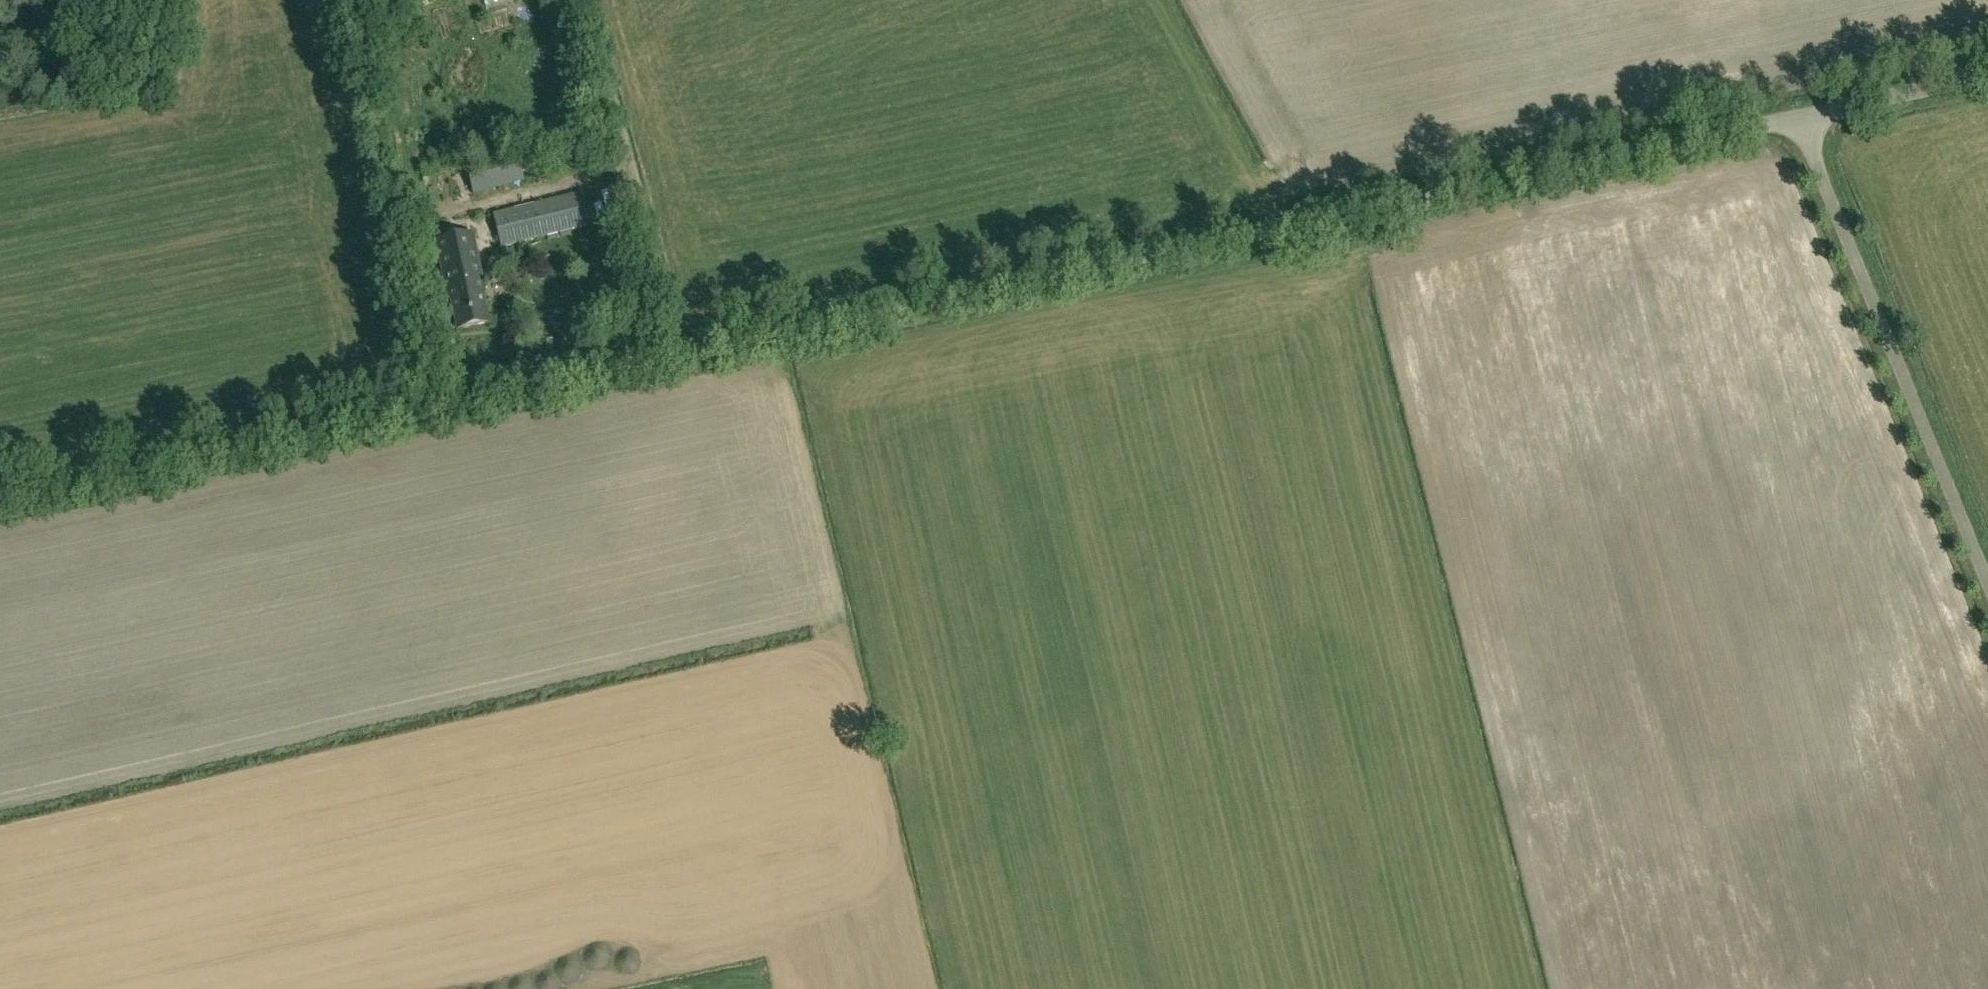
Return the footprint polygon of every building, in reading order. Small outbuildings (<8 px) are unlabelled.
[(539,153),(456,173),(425,179),(430,204),(462,197),(492,191),(490,185),(543,172),(539,153)] [(503,248),(592,226),(584,193),(495,215),(503,248)] [(486,293),(473,235),(438,242),(450,301),(453,300),(459,330),(489,324),(483,294),(486,293)] [(498,266),(485,269),(488,285),(501,282),(498,266)]
